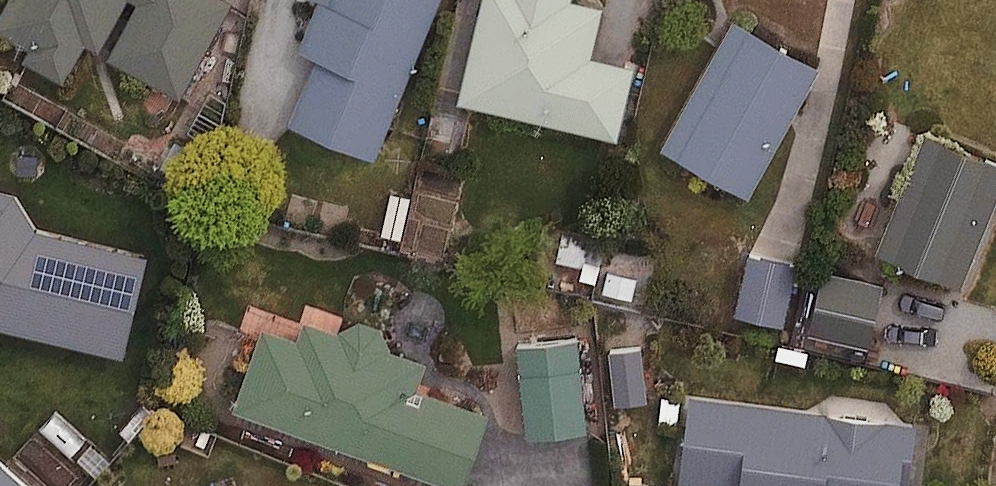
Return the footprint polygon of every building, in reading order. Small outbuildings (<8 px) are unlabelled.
[(181,113),(238,3),(232,0),(0,0),(0,19),(181,113)] [(284,115),(377,152),(438,0),(331,0),(284,115)] [(454,107),(626,146),(645,64),(596,53),(606,9),(575,2),(575,0),(479,0),(454,107)] [(821,67),(734,18),(663,144),(750,193),(821,67)] [(928,136),(880,255),(965,289),(995,211),(995,163),(928,136)] [(128,352),(149,258),(30,231),(13,195),(0,193),(0,322),(128,352)] [(797,266),(749,256),(737,313),(785,323),(797,266)] [(888,287),(826,274),(813,334),(874,348),(888,287)] [(232,410),(443,485),(470,485),(497,410),(421,383),(429,360),(306,316),(298,339),(262,327),(232,410)] [(580,342),(519,349),(529,434),(590,427),(580,342)] [(693,395),(681,485),(909,485),(917,425),(693,395)] [(0,462),(0,485),(27,485),(0,462)]
